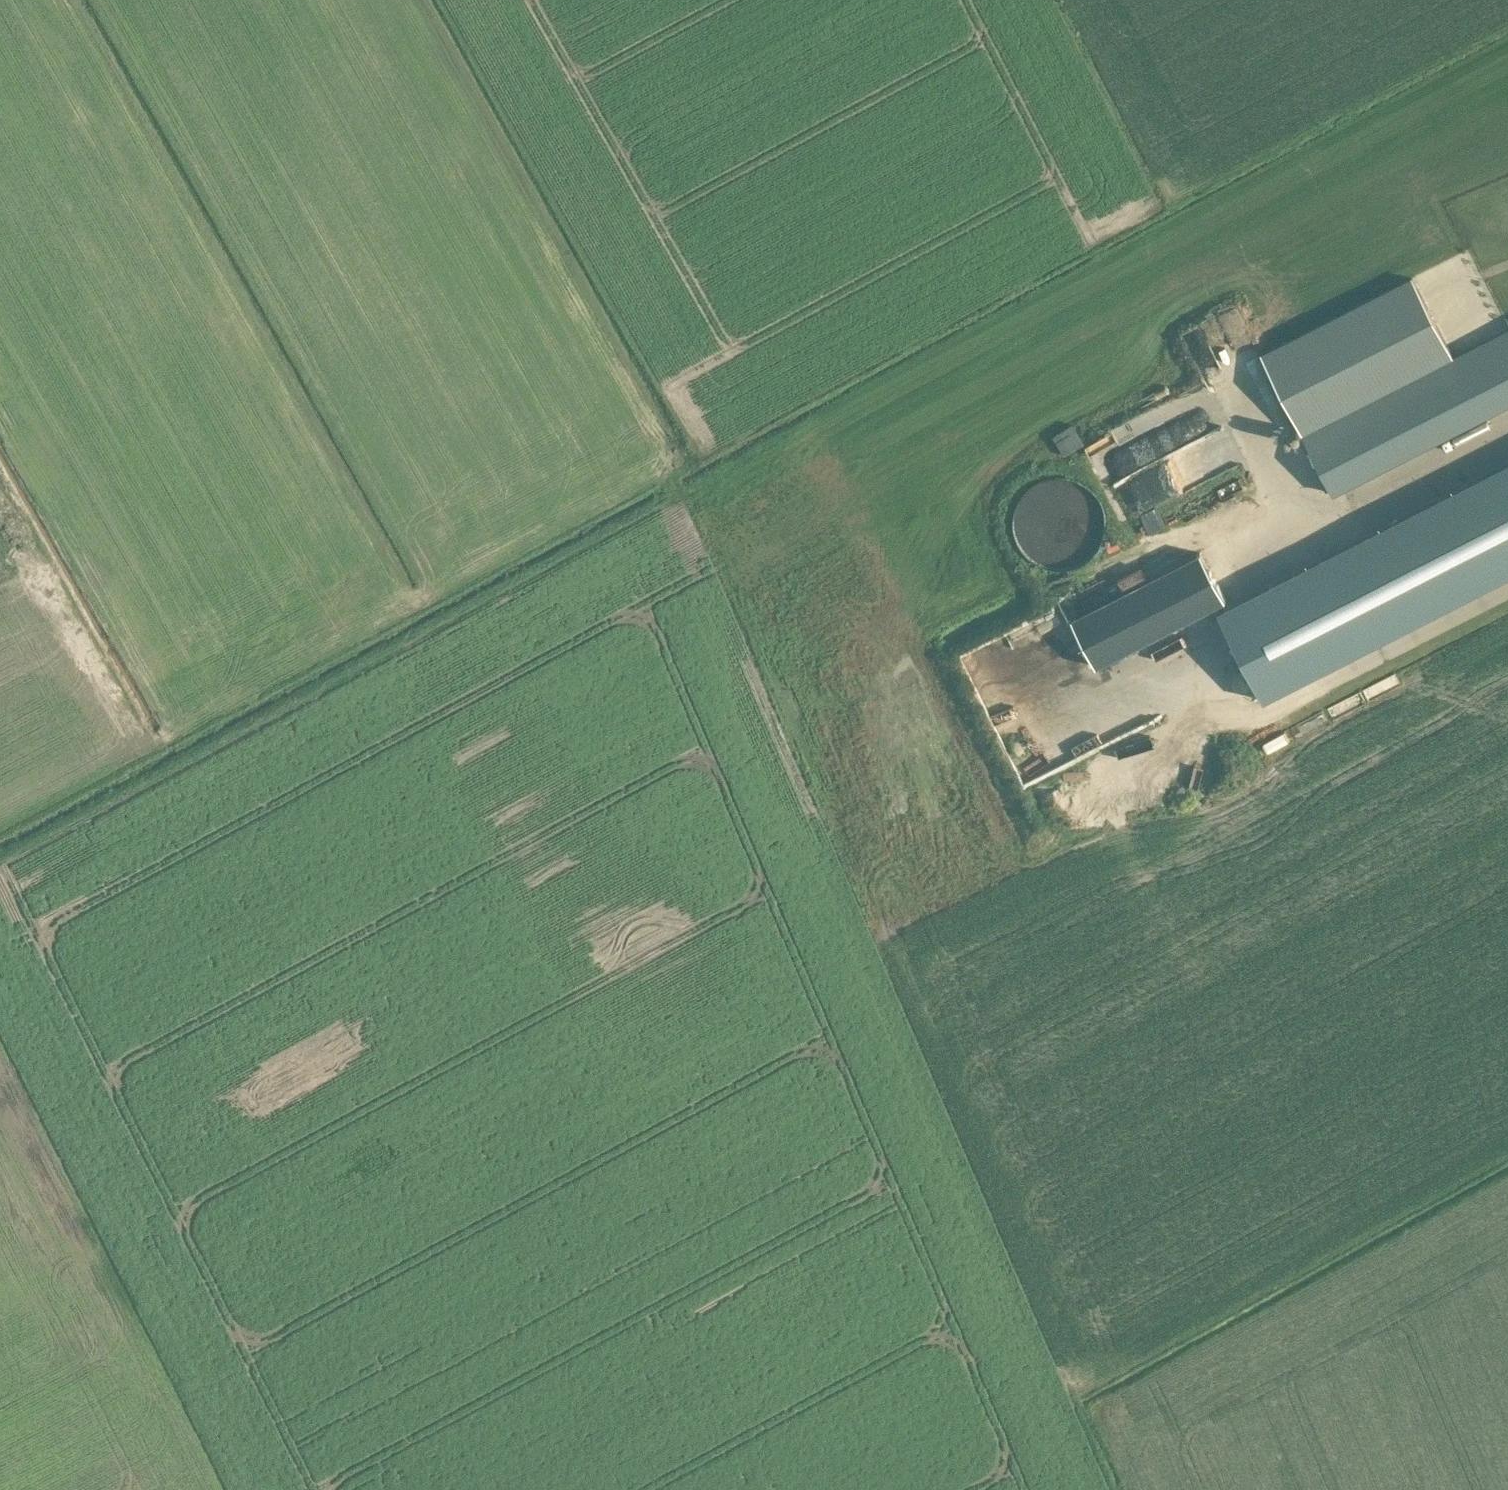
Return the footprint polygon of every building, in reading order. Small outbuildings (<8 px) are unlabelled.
[(1332,492),(1507,402),(1507,389),(1483,341),(1454,356),(1413,277),(1262,354),(1332,492)] [(1483,341),(1507,389),(1507,328),(1483,341)] [(1157,492),(1129,467),(1136,460),(1125,450),(1113,464),(1128,478),(1118,489),(1141,510),(1157,492)] [(1218,610),(1264,699),(1317,672),(1507,574),(1507,462),(1271,583),(1218,610)] [(1034,544),(1077,556),(1094,491),(1053,480),(1050,494),(1039,491),(1032,518),(1041,520),(1034,544)] [(1201,552),(1072,618),(1095,663),(1224,598),(1201,552)]
